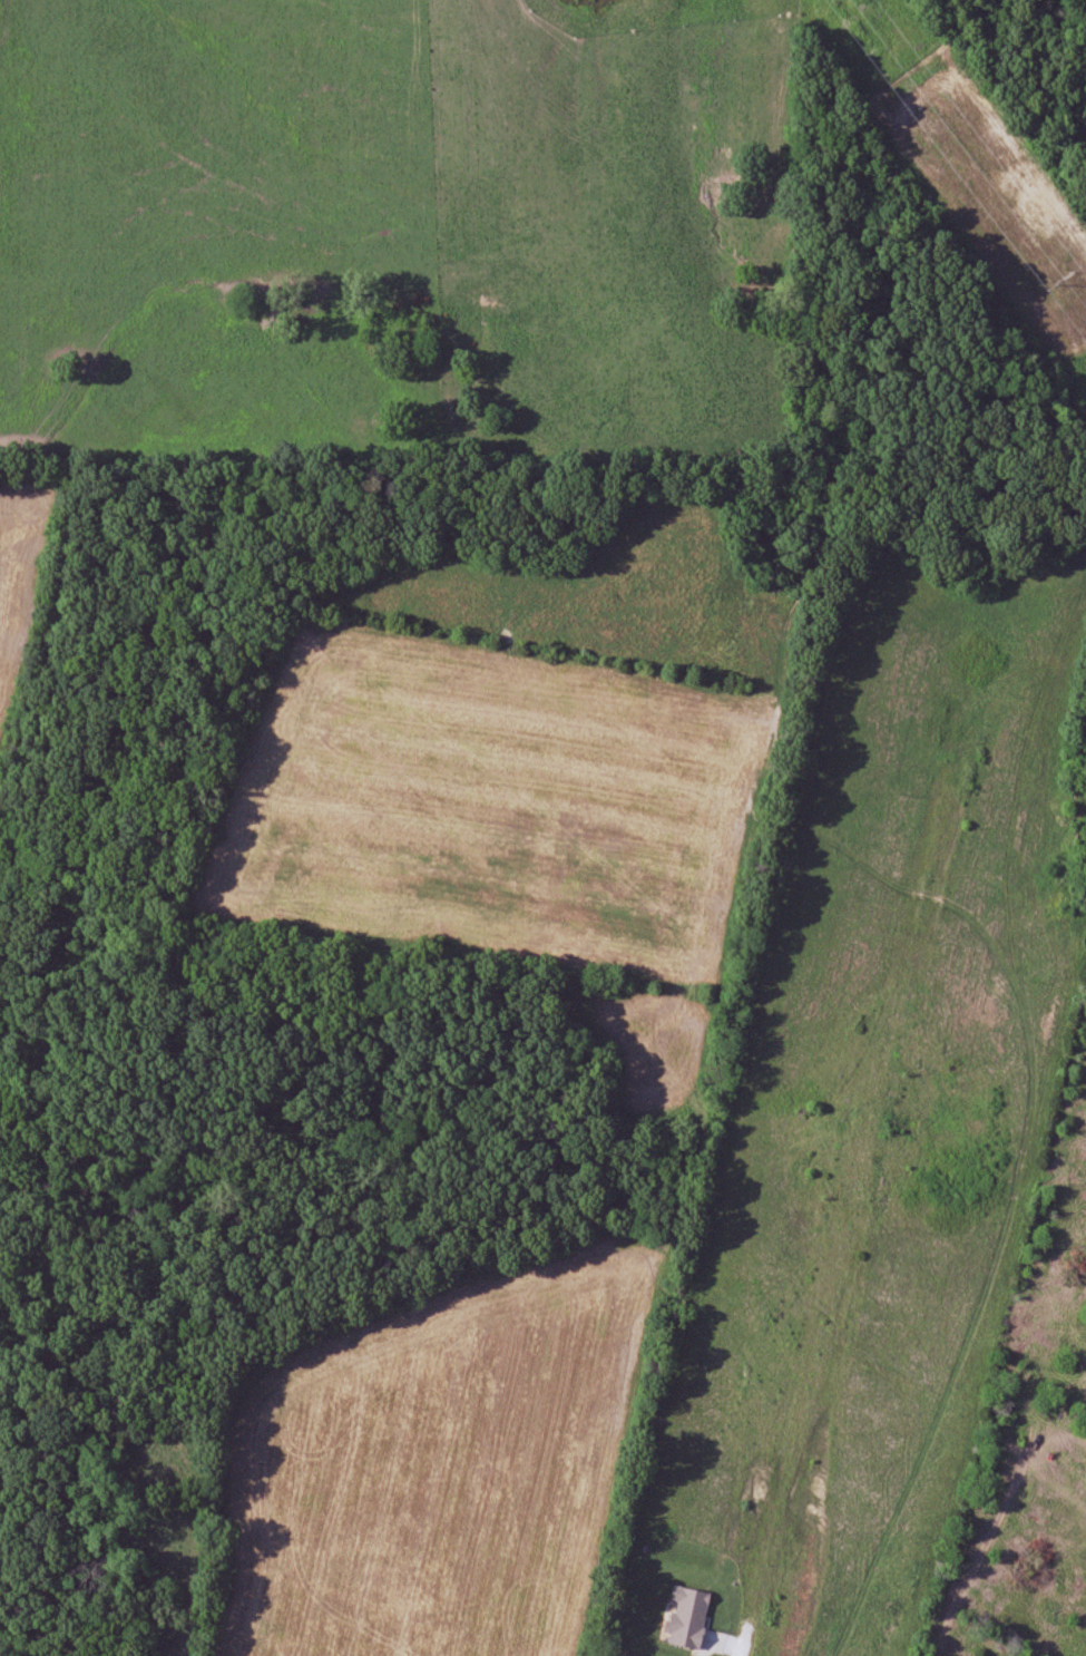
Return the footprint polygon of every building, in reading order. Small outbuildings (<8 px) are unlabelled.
[(667,1635),(672,1636),(670,1645),(700,1651),(712,1594),(675,1586),(671,1602),(673,1603),(667,1635)]
